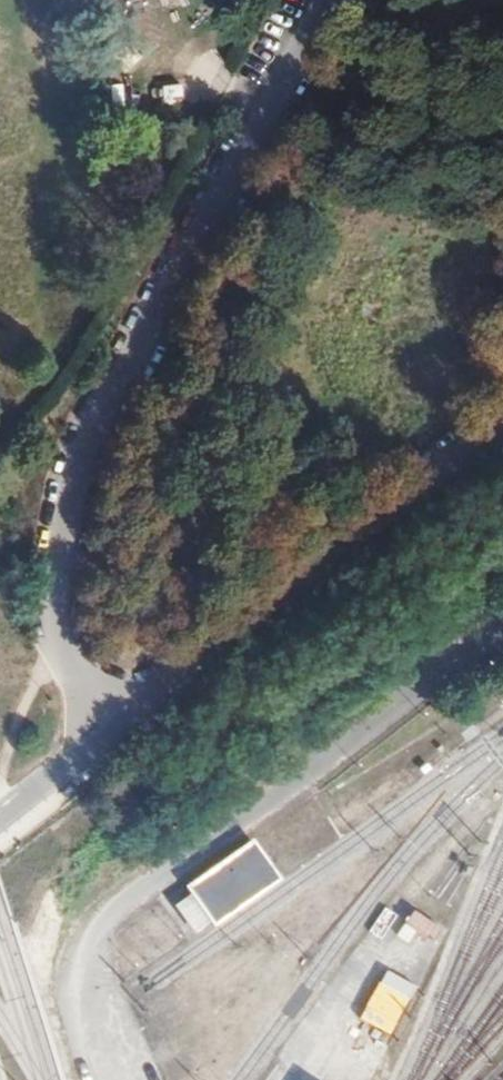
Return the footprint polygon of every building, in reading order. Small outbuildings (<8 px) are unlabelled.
[(253,839),(188,886),(217,925),(282,878),(253,839)] [(397,930),(424,947),(438,926),(411,909),(397,930)]
